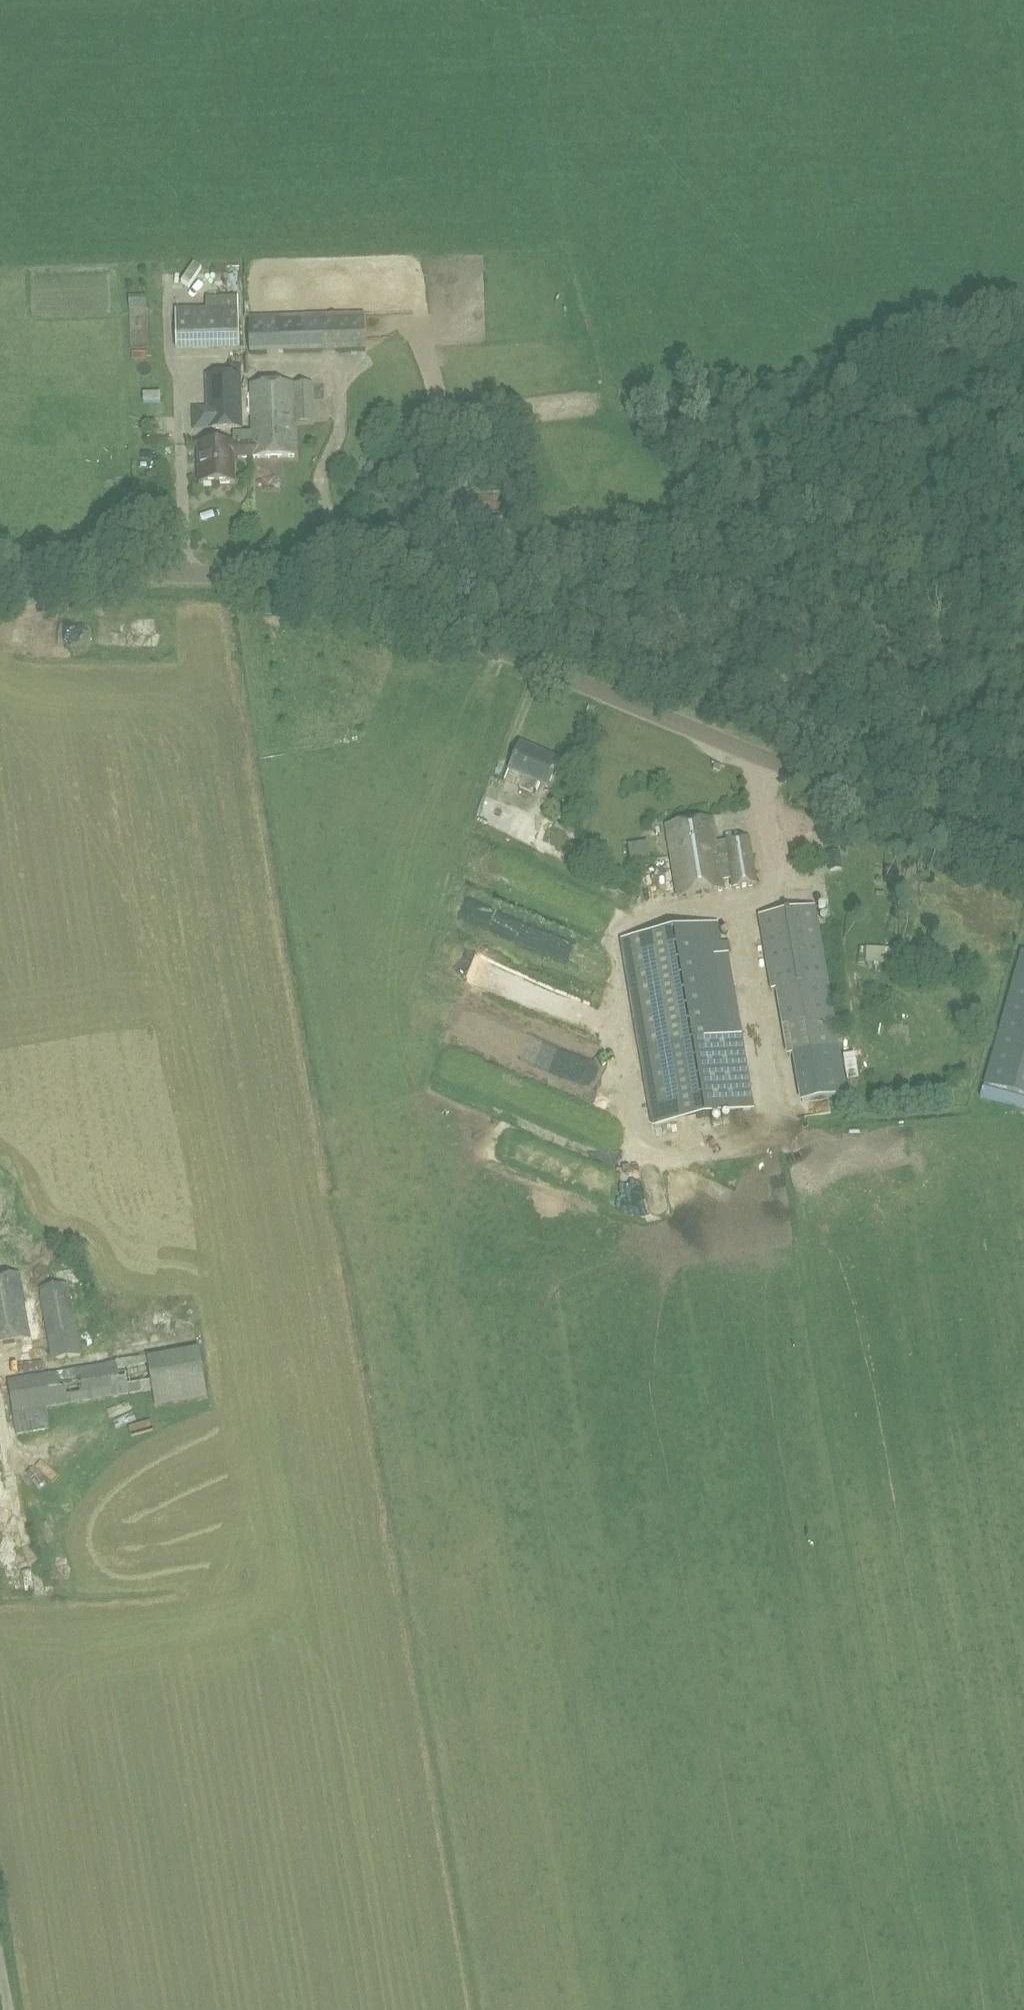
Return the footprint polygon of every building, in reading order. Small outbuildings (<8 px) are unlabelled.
[(175,353),(237,351),(236,308),(174,310),(175,353)] [(248,317),(248,318),(250,354),(365,350),(364,312),(248,317)] [(208,429),(242,429),(242,416),(241,375),(206,377),(208,429)] [(251,384),(251,421),(251,433),(231,433),(231,443),(253,442),(253,457),(295,456),(294,383),(251,384)] [(234,457),(253,457),(253,442),(231,443),(198,444),(199,483),(235,482),(234,457)] [(14,596),(0,595),(0,600),(0,605),(13,606),(14,596)] [(538,785),(548,790),(560,761),(521,744),(510,770),(525,777),(520,789),(533,795),(538,785)] [(666,826),(677,897),(720,890),(715,859),(727,857),(732,889),(755,885),(748,838),(715,844),(711,819),(666,826)] [(651,838),(634,842),(638,857),(655,853),(651,838)] [(777,994),(799,1108),(848,1098),(818,909),(758,920),(768,992),(777,994)] [(621,940),(652,1126),(754,1109),(728,953),(730,953),(729,943),(721,944),(718,924),(621,940)] [(889,960),(889,946),(871,947),(871,961),(889,960)] [(1023,952),(985,1087),(1023,1098),(1023,952)] [(529,1063),(593,1084),(601,1060),(538,1039),(529,1063)] [(21,1275),(0,1278),(0,1345),(32,1340),(21,1275)] [(52,1353),(84,1351),(82,1333),(70,1334),(67,1281),(48,1282),(52,1353)] [(83,1365),(12,1374),(19,1430),(52,1425),(50,1403),(148,1390),(149,1396),(212,1388),(208,1355),(83,1371),(83,1365)]
